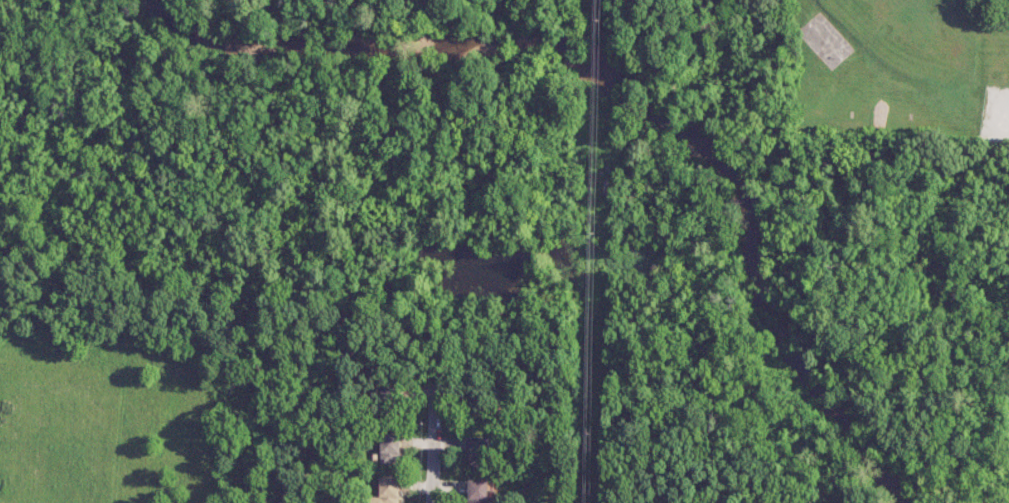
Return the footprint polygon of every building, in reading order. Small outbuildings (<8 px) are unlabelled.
[(380,462),(400,463),(400,441),(381,441),(380,462)] [(399,476),(379,476),(380,496),(369,496),(369,502),(399,502),(399,476)] [(488,479),(469,479),(468,502),(488,502),(488,479)]
